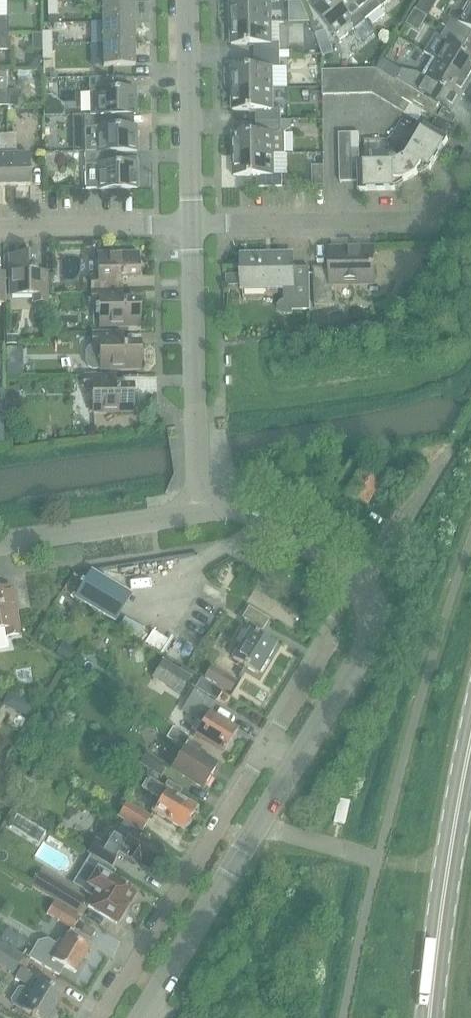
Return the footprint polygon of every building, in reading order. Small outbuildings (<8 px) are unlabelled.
[(231,23),(271,23),(270,2),(279,2),(279,0),(254,0),(254,1),(231,1),(231,23)] [(356,28),(351,22),(360,14),(349,0),(321,0),(322,1),(313,8),(324,22),(340,41),(356,28)] [(369,7),(374,14),(390,0),(349,0),(360,14),(369,7)] [(133,1),(102,2),(102,23),(134,22),(133,1)] [(57,2),(48,3),(48,24),(58,23),(57,2)] [(470,4),(465,13),(462,12),(453,11),(449,17),(452,18),(446,28),(468,41),(470,36),(470,4)] [(8,34),(8,18),(0,18),(0,34),(8,34)] [(415,21),(404,37),(418,47),(430,31),(415,21)] [(102,23),(103,45),(134,44),(134,22),(102,23)] [(279,22),(271,23),(231,23),(231,45),(255,45),(255,56),(280,55),(279,22)] [(446,28),(440,38),(447,43),(436,60),(470,81),(470,56),(462,50),(468,41),(446,28)] [(326,30),(316,34),(318,42),(319,43),(329,40),(326,30)] [(42,46),(52,46),(52,32),(42,32),(42,46)] [(9,50),(8,34),(0,34),(0,50),(9,50)] [(135,66),(134,44),(103,45),(103,67),(135,66)] [(52,46),(42,46),(43,59),(52,59),(52,46)] [(232,67),(232,89),(272,88),(272,68),(280,67),(280,55),(255,56),(255,67),(232,67)] [(29,57),(29,69),(41,69),(41,57),(29,57)] [(452,113),(460,100),(470,81),(436,60),(432,58),(421,75),(419,74),(401,70),(395,79),(399,81),(408,87),(418,93),(411,104),(423,112),(432,117),(439,105),(452,113)] [(377,97),(390,76),(379,69),(366,70),(367,94),(372,94),(377,97)] [(345,95),(344,70),(333,71),(334,95),(345,95)] [(356,94),(355,70),(344,70),(345,95),(356,94)] [(367,94),(366,70),(355,70),(356,94),(367,94)] [(334,95),(333,71),(322,71),(323,95),(334,95)] [(386,103),(399,81),(395,79),(390,76),(377,97),(386,103)] [(96,92),(96,115),(115,115),(136,115),(135,89),(115,90),(114,78),(89,78),(89,92),(96,92)] [(396,108),(408,87),(399,81),(386,103),(396,108)] [(411,104),(418,93),(408,87),(396,108),(405,114),(411,104)] [(256,111),(256,122),(281,121),(281,109),(273,109),(272,88),(232,89),(233,111),(256,111)] [(8,106),(8,90),(0,90),(0,106),(8,106)] [(59,91),(45,91),(45,116),(59,116),(59,91)] [(411,104),(405,114),(417,121),(423,112),(411,104)] [(12,115),(13,132),(29,132),(29,115),(12,115)] [(84,116),(85,153),(116,152),(136,151),(136,126),(116,127),(115,115),(96,115),(84,116)] [(273,154),(273,155),(286,154),(286,133),(281,133),(281,121),(256,122),(256,133),(233,133),(233,155),(273,154)] [(405,181),(417,175),(423,166),(430,170),(448,140),(425,126),(407,157),(395,164),(360,164),(359,181),(359,192),(395,191),(395,182),(405,181)] [(359,157),(359,133),(339,134),(339,158),(359,157)] [(7,135),(8,186),(30,186),(30,155),(16,155),(15,135),(7,135)] [(116,164),(116,152),(85,153),(85,166),(97,165),(97,189),(137,188),(137,163),(116,164)] [(282,187),(282,186),(282,175),(274,175),(273,155),(273,154),(233,155),(234,177),(257,176),(257,188),(282,187)] [(359,181),(360,164),(359,157),(339,158),(340,182),(359,181)] [(314,268),(315,306),(333,306),(332,281),(374,280),(374,249),(330,250),(331,267),(314,268)] [(91,278),(91,291),(116,291),(116,279),(138,278),(138,253),(98,254),(98,278),(91,278)] [(291,315),(292,310),(310,310),(309,279),(293,280),(292,254),(242,255),(243,289),(284,288),(284,302),(280,303),(278,304),(278,306),(277,310),(279,313),(283,315),(291,315)] [(9,256),(10,276),(10,296),(34,295),(34,303),(47,303),(46,273),(34,273),(34,255),(9,256)] [(116,291),(91,291),(91,306),(98,306),(99,329),(103,329),(103,332),(91,332),(91,334),(117,333),(117,327),(139,327),(139,302),(116,303),(116,291)] [(327,315),(312,318),(315,329),(330,326),(327,315)] [(307,330),(309,343),(344,340),(343,327),(307,330)] [(92,371),(100,370),(140,370),(140,345),(117,345),(117,333),(91,334),(91,346),(86,350),(85,355),(85,364),(87,368),(92,371)] [(145,357),(144,370),(168,371),(169,358),(145,357)] [(93,413),(133,413),(133,388),(110,388),(110,376),(85,377),(85,390),(93,390),(93,413)] [(366,507),(383,480),(351,461),(334,488),(321,480),(315,491),(335,503),(341,493),(366,507)] [(91,570),(80,588),(74,598),(115,622),(132,595),(91,570)] [(8,648),(7,637),(19,635),(15,610),(12,588),(0,590),(0,649),(8,648)] [(204,596),(199,604),(216,615),(221,607),(204,596)] [(248,607),(242,618),(248,622),(244,629),(235,643),(240,646),(233,659),(243,665),(243,666),(258,675),(275,647),(257,637),(258,635),(257,635),(261,629),(262,630),(269,620),(248,607)] [(124,619),(118,629),(138,641),(144,631),(124,619)] [(63,644),(58,654),(70,661),(76,652),(63,644)] [(151,644),(143,656),(159,666),(166,654),(151,644)] [(152,678),(179,695),(190,678),(163,661),(152,678)] [(212,667),(206,677),(230,691),(236,681),(212,667)] [(159,683),(153,693),(179,709),(185,699),(159,683)] [(195,735),(206,742),(223,752),(225,749),(228,749),(232,743),(231,740),(237,730),(210,714),(216,705),(194,692),(183,711),(202,723),(195,735)] [(21,698),(16,711),(30,717),(36,703),(21,698)] [(191,740),(173,729),(167,739),(185,750),(172,771),(203,789),(216,767),(197,755),(200,750),(189,743),(191,740)] [(161,776),(167,767),(146,753),(140,763),(161,776)] [(153,813),(166,820),(183,831),(184,828),(189,826),(190,824),(190,819),(196,808),(177,797),(181,790),(168,782),(164,789),(148,779),(142,788),(161,800),(153,813)] [(338,801),(334,822),(344,824),(349,803),(338,801)] [(143,830),(150,817),(126,803),(119,816),(143,830)] [(17,817),(10,829),(26,838),(33,827),(17,817)] [(87,854),(94,858),(111,869),(119,856),(135,866),(138,863),(150,870),(162,849),(145,839),(123,825),(122,826),(123,826),(109,848),(96,840),(87,854)] [(94,897),(88,907),(116,924),(135,893),(97,870),(85,891),(94,897)] [(87,900),(62,885),(40,872),(31,886),(78,914),(87,900)] [(37,908),(47,914),(72,929),(79,918),(43,897),(37,908)] [(73,938),(67,935),(62,943),(59,942),(56,947),(47,941),(39,943),(30,959),(59,976),(64,967),(75,974),(90,949),(73,938)] [(23,956),(0,943),(0,966),(13,974),(23,956)] [(98,943),(92,955),(112,964),(118,953),(98,943)] [(28,989),(27,990),(22,987),(18,987),(10,1000),(11,1004),(35,1017),(53,1017),(56,1013),(53,1011),(63,994),(20,969),(15,978),(27,985),(26,988),(28,989)]
